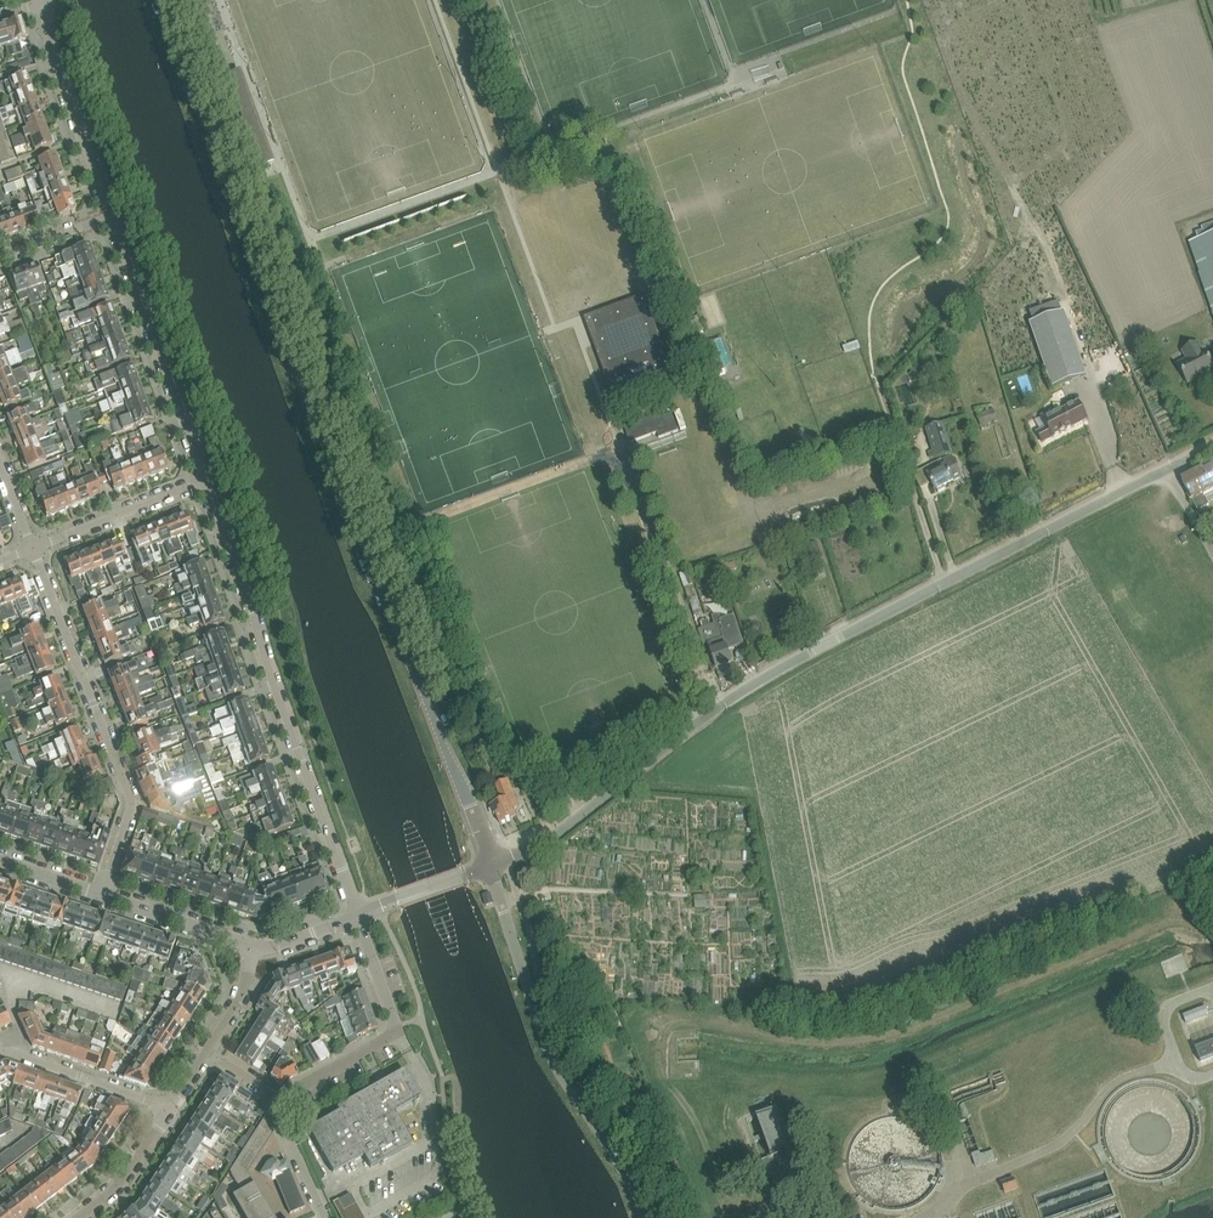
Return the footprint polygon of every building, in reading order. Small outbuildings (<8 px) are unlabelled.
[(12,23),(7,25),(16,56),(21,54),(17,43),(27,39),(20,21),(19,21),(17,20),(13,21),(12,23)] [(6,46),(10,58),(16,56),(7,25),(1,27),(0,26),(0,48),(6,46)] [(23,61),(18,62),(20,69),(24,68),(28,67),(26,60),(23,61)] [(4,83),(10,98),(32,90),(26,75),(4,83)] [(8,95),(4,83),(0,84),(0,98),(8,95)] [(10,98),(12,106),(0,110),(0,117),(37,104),(32,90),(10,98)] [(0,117),(1,119),(2,123),(4,122),(16,117),(19,126),(24,124),(42,118),(37,104),(0,117)] [(13,144),(47,132),(42,118),(24,124),(27,131),(22,132),(22,134),(10,138),(13,144)] [(32,145),(35,152),(52,146),(52,145),(49,137),(47,132),(13,144),(14,149),(26,145),(27,147),(32,145)] [(6,135),(0,137),(0,146),(9,143),(6,135)] [(12,151),(9,143),(0,146),(0,156),(12,151)] [(12,151),(0,156),(0,162),(1,164),(15,159),(12,151)] [(36,171),(39,178),(61,170),(55,155),(38,161),(41,169),(36,171)] [(4,173),(8,182),(8,183),(24,177),(24,176),(21,167),(4,173)] [(66,184),(61,170),(39,178),(44,192),(66,184)] [(26,183),(33,180),(30,173),(24,176),(24,177),(26,183)] [(16,191),(14,183),(8,185),(11,193),(16,191)] [(44,192),(49,206),(71,198),(66,184),(44,192)] [(71,198),(49,206),(43,208),(36,210),(42,224),(50,221),(48,214),(56,210),(59,218),(76,212),(71,198)] [(36,210),(43,208),(41,201),(34,204),(36,210)] [(25,207),(17,210),(25,231),(39,225),(33,208),(26,211),(25,207)] [(11,236),(25,231),(17,210),(11,212),(10,208),(2,211),(5,219),(11,236)] [(11,236),(5,219),(0,221),(0,240),(11,236)] [(1189,242),(1205,287),(1212,284),(1212,223),(1205,225),(1209,236),(1199,239),(1189,242)] [(88,246),(55,258),(57,264),(56,265),(57,269),(93,256),(91,251),(89,250),(88,246)] [(93,256),(57,269),(60,268),(64,279),(64,280),(78,275),(78,274),(96,268),(94,264),(95,262),(93,256)] [(675,265),(672,258),(662,262),(664,269),(675,265)] [(37,265),(23,270),(36,305),(41,303),(42,303),(39,295),(47,292),(44,284),(37,265)] [(79,279),(65,284),(67,290),(100,278),(99,275),(99,274),(98,269),(96,268),(78,274),(78,275),(79,279)] [(36,305),(23,270),(10,275),(17,295),(19,302),(28,299),(31,307),(37,320),(41,318),(37,308),(36,305)] [(46,278),(49,285),(55,283),(52,275),(46,278)] [(100,278),(67,290),(71,300),(72,301),(83,297),(83,296),(105,288),(103,283),(101,282),(100,278)] [(83,297),(72,301),(75,311),(82,309),(84,316),(97,311),(96,308),(104,305),(103,300),(107,299),(106,296),(107,294),(105,288),(83,296),(83,297)] [(58,294),(58,293),(52,295),(57,306),(63,304),(59,293),(58,294)] [(645,295),(584,317),(610,390),(672,368),(645,295)] [(75,311),(69,313),(71,317),(72,320),(74,327),(92,321),(94,325),(114,317),(113,317),(114,315),(113,310),(111,309),(110,308),(103,310),(101,310),(97,311),(84,316),(82,309),(75,311)] [(1086,376),(1080,356),(1064,311),(1029,323),(1043,364),(1052,388),(1086,376)] [(13,323),(10,317),(2,320),(1,316),(0,316),(0,328),(13,323)] [(94,325),(82,329),(84,335),(90,333),(91,337),(119,328),(117,322),(115,321),(114,317),(94,325)] [(0,328),(0,335),(20,327),(23,336),(27,334),(21,319),(13,323),(0,328)] [(699,319),(688,324),(693,334),(703,330),(699,319)] [(91,337),(85,340),(89,350),(121,339),(120,335),(121,334),(119,328),(91,337)] [(70,333),(65,335),(69,345),(74,344),(70,333)] [(34,350),(27,334),(23,336),(24,337),(17,340),(20,348),(3,354),(1,350),(0,351),(0,363),(34,350)] [(725,334),(714,338),(729,383),(740,379),(725,334)] [(82,354),(82,355),(82,356),(82,357),(83,358),(83,360),(84,361),(84,362),(85,362),(85,363),(86,364),(87,363),(126,349),(124,343),(123,342),(121,339),(89,350),(83,352),(84,353),(82,354)] [(726,375),(724,370),(725,370),(713,341),(699,347),(711,376),(711,375),(713,380),(712,381),(715,386),(728,381),(726,375)] [(1187,383),(1199,378),(1198,376),(1212,368),(1212,366),(1205,351),(1202,352),(1197,343),(1183,350),(1187,360),(1178,365),(1187,383)] [(126,349),(87,363),(91,374),(120,364),(121,362),(129,359),(128,357),(129,355),(126,349)] [(10,371),(8,367),(36,356),(34,350),(0,363),(0,375),(10,371)] [(71,358),(69,351),(60,354),(63,361),(71,358)] [(44,370),(47,378),(53,376),(49,366),(43,368),(44,370)] [(103,390),(137,378),(135,372),(133,371),(132,368),(124,371),(122,371),(93,381),(96,388),(102,386),(103,390)] [(10,371),(0,375),(0,387),(33,374),(32,371),(28,369),(25,370),(25,369),(11,375),(10,371)] [(18,392),(16,388),(33,381),(36,377),(34,373),(33,374),(0,387),(0,399),(18,392)] [(60,374),(53,376),(47,378),(53,392),(59,389),(65,387),(60,374)] [(107,401),(139,389),(138,385),(139,383),(137,378),(103,390),(107,401)] [(65,404),(59,389),(53,392),(58,406),(65,404)] [(111,411),(114,410),(144,399),(142,393),(140,393),(139,389),(107,401),(111,411)] [(0,399),(0,402),(1,405),(3,406),(4,409),(9,407),(10,409),(14,408),(17,407),(16,404),(21,402),(21,403),(26,401),(27,404),(35,401),(42,399),(40,391),(34,394),(33,391),(19,396),(18,392),(0,399)] [(112,423),(147,410),(146,407),(146,405),(144,399),(125,406),(114,410),(116,415),(113,415),(115,422),(112,423)] [(960,400),(952,403),(954,409),(962,406),(960,400)] [(8,418),(9,421),(8,423),(10,428),(29,420),(28,418),(36,415),(35,413),(41,411),(37,401),(35,402),(35,401),(27,404),(27,405),(32,403),(33,406),(24,410),(25,411),(19,413),(18,410),(15,412),(12,413),(13,416),(8,418)] [(1054,411),(1042,417),(1048,428),(1037,433),(1042,443),(1087,420),(1078,402),(1056,414),(1054,411)] [(58,406),(60,410),(62,416),(68,414),(65,404),(58,406)] [(981,427),(999,422),(995,409),(977,414),(981,427)] [(63,419),(63,417),(62,416),(60,410),(54,412),(58,422),(61,420),(63,419)] [(148,413),(147,410),(112,423),(116,434),(151,421),(151,419),(150,414),(148,413)] [(69,415),(68,414),(62,416),(63,417),(65,416),(68,426),(74,424),(70,414),(69,415)] [(624,427),(624,428),(630,443),(657,433),(659,438),(678,431),(672,414),(661,418),(660,414),(624,427)] [(16,438),(47,426),(44,419),(30,425),(29,420),(10,428),(12,433),(14,434),(16,438)] [(55,423),(59,432),(65,430),(61,420),(58,422),(55,423)] [(68,426),(72,437),(79,435),(75,424),(74,424),(68,426)] [(936,458),(951,453),(950,450),(941,424),(926,429),(936,458)] [(47,426),(16,438),(17,441),(16,443),(18,448),(37,441),(45,438),(44,434),(49,432),(47,426)] [(144,439),(155,435),(151,426),(140,431),(144,439)] [(69,441),(65,430),(59,432),(63,443),(69,441)] [(161,445),(158,443),(156,438),(148,441),(151,447),(147,449),(157,475),(163,472),(164,471),(168,469),(165,462),(167,459),(161,445)] [(86,439),(74,443),(77,450),(89,445),(86,439)] [(24,459),(54,447),(52,440),(39,445),(37,441),(18,448),(20,454),(22,455),(24,459)] [(73,452),(69,441),(63,443),(68,454),(73,452)] [(140,444),(134,447),(146,478),(150,476),(152,477),(157,475),(147,449),(143,450),(140,444)] [(54,447),(24,459),(25,462),(28,468),(28,469),(45,463),(43,458),(59,452),(57,446),(54,447)] [(129,465),(136,483),(142,481),(143,479),(146,478),(134,447),(127,449),(133,464),(129,465)] [(125,486),(129,485),(130,485),(136,483),(129,465),(125,467),(118,449),(111,451),(114,461),(117,468),(118,468),(125,486)] [(818,454),(794,461),(796,468),(820,461),(818,454)] [(61,460),(62,462),(63,464),(69,462),(74,459),(73,455),(67,457),(61,460)] [(123,487),(125,486),(118,468),(117,468),(114,461),(102,466),(105,474),(101,476),(103,483),(108,481),(109,485),(111,484),(114,490),(116,489),(118,490),(122,488),(123,487)] [(62,462),(52,466),(53,471),(64,467),(63,464),(62,462)] [(938,492),(945,488),(944,486),(954,481),(953,481),(962,477),(954,462),(946,466),(928,476),(935,491),(937,490),(938,492)] [(1182,479),(1198,510),(1209,504),(1208,502),(1212,499),(1212,463),(1182,479)] [(99,485),(103,483),(101,476),(96,478),(91,464),(84,466),(87,474),(81,477),(83,482),(90,500),(92,499),(93,500),(97,498),(98,497),(101,495),(98,489),(100,488),(99,485)] [(43,475),(53,471),(52,466),(41,470),(43,475)] [(86,501),(90,500),(83,482),(81,477),(78,469),(71,471),(74,478),(69,480),(79,505),(85,503),(86,501)] [(47,517),(51,515),(52,516),(58,514),(51,494),(47,496),(41,483),(40,483),(38,478),(43,476),(43,475),(41,470),(30,474),(37,492),(35,495),(41,509),(44,510),(47,517)] [(63,475),(56,477),(68,508),(72,507),(74,508),(79,505),(69,480),(66,481),(63,475)] [(68,508),(56,477),(50,480),(55,493),(51,494),(58,514),(64,511),(65,510),(68,508)] [(192,522),(188,521),(186,514),(182,516),(180,515),(174,517),(182,536),(185,534),(190,547),(190,548),(198,545),(196,540),(197,536),(192,522)] [(10,531),(9,527),(11,526),(7,516),(0,519),(0,535),(10,531)] [(167,522),(164,523),(176,554),(183,551),(177,538),(182,536),(174,517),(168,520),(167,522)] [(827,528),(829,535),(848,529),(845,522),(827,528)] [(158,523),(153,525),(160,544),(164,543),(169,557),(176,554),(164,523),(161,524),(158,523)] [(146,530),(142,531),(152,557),(154,562),(161,560),(156,546),(160,544),(153,525),(147,528),(146,530)] [(134,535),(131,536),(134,542),(132,543),(141,568),(142,567),(149,565),(146,559),(152,557),(142,531),(141,532),(139,531),(135,533),(134,535)] [(1185,536),(1180,539),(1183,545),(1188,542),(1185,536)] [(785,544),(790,558),(804,553),(799,539),(785,544)] [(109,544),(108,545),(117,569),(123,567),(124,570),(125,572),(132,570),(130,564),(134,563),(129,549),(125,550),(123,546),(121,547),(118,541),(116,542),(114,541),(110,543),(109,544)] [(821,556),(816,542),(807,546),(811,559),(821,556)] [(102,546),(96,548),(103,564),(106,563),(114,584),(122,581),(117,569),(108,545),(104,546),(102,546)] [(89,552),(86,553),(98,583),(104,580),(98,566),(103,564),(96,548),(90,550),(89,552)] [(188,554),(191,562),(199,559),(199,558),(196,551),(188,554)] [(81,554),(75,556),(81,573),(85,571),(91,586),(98,583),(86,553),(83,555),(81,554)] [(68,560),(64,562),(67,569),(66,572),(71,586),(74,587),(79,600),(86,598),(77,575),(81,573),(75,556),(69,558),(68,560)] [(728,562),(722,564),(725,572),(731,570),(729,563),(728,562)] [(202,563),(175,572),(179,585),(206,576),(205,571),(206,570),(204,565),(202,564),(202,563)] [(169,566),(157,570),(160,576),(171,572),(170,569),(169,566)] [(147,574),(140,577),(142,583),(149,580),(147,574)] [(185,596),(212,586),(210,581),(208,580),(206,576),(179,585),(175,587),(177,594),(183,592),(185,596)] [(13,580),(7,583),(14,602),(15,601),(21,616),(31,611),(26,599),(33,596),(34,599),(39,597),(33,581),(28,582),(26,577),(15,581),(13,580)] [(140,577),(133,579),(135,586),(142,583),(140,577)] [(0,587),(0,596),(9,619),(15,617),(10,603),(14,602),(7,583),(1,585),(0,587)] [(147,596),(143,585),(133,588),(138,600),(147,596)] [(185,608),(214,597),(213,594),(214,592),(212,586),(185,596),(181,597),(180,600),(182,605),(184,606),(185,608)] [(104,589),(101,591),(103,596),(113,592),(114,592),(112,587),(108,588),(104,589)] [(95,591),(89,594),(92,600),(98,598),(96,593),(95,591)] [(123,594),(127,605),(133,602),(129,591),(123,594)] [(3,622),(9,619),(0,596),(0,615),(3,622)] [(151,608),(147,596),(138,600),(142,611),(150,608),(151,608)] [(214,597),(188,607),(192,618),(218,608),(217,606),(218,604),(216,599),(215,599),(214,597)] [(83,610),(83,612),(84,616),(86,617),(87,620),(118,608),(116,602),(109,604),(108,600),(101,602),(83,609),(83,610)] [(118,608),(87,620),(89,624),(88,626),(90,632),(109,625),(107,620),(126,613),(123,606),(118,608)] [(142,611),(146,622),(154,619),(150,608),(142,611)] [(207,633),(219,628),(217,624),(223,622),(223,621),(223,619),(222,614),(220,614),(218,608),(192,618),(187,620),(189,626),(202,621),(207,633)] [(712,616),(714,624),(710,625),(708,620),(700,623),(716,670),(733,664),(727,649),(743,644),(743,645),(744,645),(734,615),(721,620),(719,614),(712,616)] [(109,625),(90,632),(92,638),(94,639),(96,642),(127,630),(142,624),(140,618),(111,629),(109,625)] [(154,619),(146,622),(151,632),(158,630),(154,619)] [(14,631),(22,627),(20,622),(11,625),(14,631)] [(144,636),(148,634),(145,625),(140,627),(144,636)] [(38,628),(37,627),(20,634),(22,639),(3,646),(6,652),(42,638),(40,635),(41,633),(39,629),(38,628)] [(206,646),(183,654),(186,660),(195,657),(226,646),(225,641),(226,639),(224,634),(222,633),(220,633),(219,628),(207,633),(208,637),(204,639),(206,646)] [(96,642),(97,646),(96,648),(99,654),(118,646),(116,642),(130,637),(127,630),(96,642)] [(45,642),(43,641),(42,638),(6,652),(3,653),(5,660),(27,651),(28,655),(47,648),(45,642)] [(118,646),(99,654),(101,660),(103,661),(104,665),(107,663),(109,668),(124,662),(122,658),(136,652),(133,645),(126,648),(125,644),(118,646)] [(749,647),(752,657),(757,655),(754,645),(749,647)] [(226,646),(195,657),(197,663),(202,661),(204,666),(232,656),(230,650),(228,650),(226,646)] [(17,664),(13,666),(15,672),(50,659),(48,655),(49,653),(47,648),(28,655),(16,660),(17,664)] [(197,680),(234,667),(233,664),(234,662),(232,656),(204,666),(193,670),(197,680)] [(18,679),(35,672),(36,676),(54,669),(54,668),(54,667),(53,662),(51,662),(50,659),(15,672),(18,679)] [(111,673),(108,674),(110,677),(109,679),(111,685),(138,675),(147,671),(146,670),(142,668),(139,661),(125,667),(124,662),(109,668),(111,673)] [(172,665),(165,668),(169,679),(175,676),(177,676),(172,665)] [(204,690),(238,678),(237,675),(238,673),(236,669),(234,668),(234,667),(197,680),(194,681),(199,693),(204,690)] [(12,685),(8,675),(2,678),(0,678),(0,690),(12,685)] [(113,691),(115,692),(117,695),(153,681),(150,675),(140,679),(138,675),(111,685),(113,691)] [(175,676),(169,679),(173,688),(173,689),(177,687),(179,687),(175,676)] [(28,695),(31,702),(62,689),(60,686),(61,684),(60,680),(58,679),(58,678),(40,685),(32,694),(28,695)] [(238,678),(204,690),(209,704),(225,698),(243,691),(244,689),(242,684),(240,683),(238,678)] [(153,681),(117,695),(118,700),(117,702),(119,707),(138,699),(137,695),(155,688),(153,681)] [(173,688),(171,689),(171,690),(173,697),(180,695),(177,687),(173,689),(173,688)] [(63,692),(62,689),(31,702),(27,703),(30,709),(47,702),(48,706),(67,699),(65,693),(63,692)] [(7,711),(14,708),(20,706),(14,690),(0,696),(0,697),(6,712),(7,711)] [(122,713),(124,714),(125,717),(157,705),(163,703),(160,696),(140,704),(138,699),(119,707),(122,713)] [(36,716),(39,722),(70,710),(69,706),(69,704),(67,699),(48,706),(50,711),(36,716)] [(182,699),(175,701),(182,718),(189,716),(197,713),(194,705),(186,708),(182,699)] [(220,725),(251,714),(249,709),(250,707),(248,702),(246,701),(246,700),(214,712),(215,713),(213,716),(215,721),(218,722),(220,725)] [(157,705),(125,717),(127,721),(126,723),(127,727),(129,728),(130,729),(135,727),(137,730),(148,725),(145,717),(159,712),(157,705)] [(7,711),(6,712),(9,719),(16,716),(14,708),(7,711)] [(70,710),(39,722),(41,729),(55,723),(57,727),(62,725),(74,720),(74,718),(73,714),(71,713),(70,710)] [(238,730),(256,724),(254,718),(252,717),(251,714),(220,725),(223,735),(238,730)] [(189,716),(182,718),(184,725),(188,723),(191,722),(189,716)] [(18,719),(10,722),(14,732),(18,730),(19,730),(17,725),(20,724),(18,719)] [(224,748),(227,747),(259,735),(257,731),(258,729),(256,724),(238,730),(239,735),(222,741),(224,748)] [(189,736),(195,734),(192,725),(185,728),(189,736)] [(134,739),(133,741),(135,745),(136,746),(138,749),(176,734),(178,733),(175,726),(153,735),(151,731),(133,738),(134,739)] [(490,727),(465,737),(468,743),(474,740),(488,734),(492,732),(490,727)] [(44,754),(48,753),(82,740),(81,737),(81,735),(80,731),(78,730),(77,729),(65,734),(64,734),(60,736),(62,741),(42,749),(44,754)] [(178,740),(176,734),(138,749),(139,753),(138,755),(140,760),(153,755),(159,752),(157,748),(178,740)] [(198,741),(195,734),(189,736),(193,746),(195,746),(201,743),(200,740),(198,741)] [(19,746),(27,743),(24,735),(16,738),(19,746)] [(231,757),(263,746),(261,743),(262,741),(261,736),(259,736),(259,735),(227,747),(229,750),(231,757)] [(83,743),(82,740),(48,753),(51,760),(58,757),(59,761),(86,751),(86,750),(86,748),(85,744),(83,743)] [(182,743),(187,755),(193,753),(188,741),(182,743)] [(205,754),(201,743),(195,746),(199,757),(205,754)] [(263,746),(231,757),(233,764),(247,759),(244,760),(246,766),(249,766),(267,759),(267,758),(268,756),(266,751),(264,751),(263,746)] [(10,751),(14,761),(23,764),(17,748),(10,751)] [(87,754),(86,751),(59,761),(55,763),(57,769),(71,764),(72,768),(91,760),(89,755),(87,754)] [(185,756),(189,767),(199,763),(195,752),(193,753),(187,755),(185,756)] [(140,760),(136,762),(137,763),(136,765),(138,769),(139,770),(141,773),(165,763),(171,761),(169,754),(155,759),(153,755),(140,760)] [(205,754),(199,757),(204,767),(209,765),(205,754)] [(504,754),(497,758),(503,773),(511,770),(504,754)] [(35,758),(26,762),(27,765),(37,768),(35,763),(37,762),(35,758)] [(91,760),(72,768),(73,768),(78,766),(84,781),(80,782),(81,786),(83,786),(94,782),(93,777),(103,773),(98,761),(95,759),(95,758),(91,760)] [(135,776),(139,786),(168,775),(168,773),(169,773),(165,763),(141,773),(135,776)] [(204,777),(199,763),(189,767),(188,767),(193,781),(204,777)] [(204,767),(210,785),(223,780),(220,772),(215,774),(211,764),(209,765),(204,767)] [(18,767),(15,775),(22,777),(25,769),(18,767)] [(271,768),(239,779),(244,793),(275,781),(274,776),(274,775),(273,770),(271,769),(271,768)] [(41,779),(39,784),(44,785),(47,776),(48,774),(46,773),(43,772),(41,779)] [(168,775),(139,786),(145,800),(174,789),(168,775)] [(515,776),(510,778),(513,786),(518,785),(524,797),(538,791),(536,788),(531,775),(520,779),(518,775),(515,776)] [(207,827),(208,824),(209,820),(187,816),(182,804),(198,798),(204,812),(216,807),(204,777),(193,781),(174,789),(145,800),(147,800),(150,808),(207,827)] [(96,784),(99,791),(113,785),(110,779),(96,784)] [(516,816),(513,809),(519,806),(508,779),(495,784),(502,801),(490,806),(494,815),(496,814),(500,823),(516,816)] [(61,781),(59,788),(66,790),(68,784),(61,781)] [(262,798),(280,791),(279,786),(277,785),(275,781),(244,793),(246,799),(260,794),(262,798)] [(9,792),(12,785),(6,783),(1,797),(3,797),(2,801),(0,800),(0,820),(9,792)] [(102,798),(115,792),(113,785),(99,791),(102,798)] [(83,789),(76,786),(73,796),(80,799),(83,789)] [(221,789),(213,792),(217,802),(225,799),(221,789)] [(266,809),(283,803),(282,799),(283,797),(280,791),(262,798),(263,802),(249,807),(252,814),(266,809)] [(9,792),(0,820),(0,833),(1,833),(2,836),(10,838),(20,807),(20,806),(13,804),(13,805),(10,804),(12,800),(13,801),(15,794),(9,792)] [(225,799),(217,802),(221,813),(229,810),(225,799)] [(20,839),(26,841),(39,802),(33,800),(30,806),(32,807),(31,811),(20,807),(10,838),(18,841),(20,839)] [(39,802),(26,841),(30,843),(32,845),(39,848),(49,817),(39,813),(40,810),(42,810),(44,804),(39,802)] [(255,825),(287,813),(286,811),(287,809),(285,804),(283,803),(266,809),(252,814),(253,819),(255,825)] [(549,805),(546,812),(548,816),(556,812),(552,804),(549,805)] [(49,817),(39,848),(47,850),(49,849),(54,851),(68,811),(62,809),(60,816),(59,815),(57,820),(49,817)] [(159,814),(149,811),(143,809),(141,817),(156,823),(159,814)] [(233,821),(229,810),(221,813),(225,824),(233,821)] [(68,811),(54,851),(59,853),(61,855),(69,858),(79,827),(80,823),(72,820),(74,814),(68,811)] [(266,836),(292,827),(292,826),(292,824),(291,819),(289,818),(287,813),(255,825),(258,832),(263,829),(266,836)] [(98,816),(93,814),(91,819),(89,826),(90,826),(89,830),(79,827),(69,858),(76,860),(79,859),(84,861),(96,822),(98,816)] [(174,819),(159,814),(156,823),(171,828),(171,826),(174,819)] [(174,819),(171,826),(178,829),(180,821),(174,819)] [(236,829),(233,821),(225,824),(229,832),(236,829)] [(103,824),(96,822),(84,861),(89,863),(90,865),(98,868),(109,835),(98,831),(99,829),(101,830),(103,824)] [(206,829),(206,830),(214,833),(216,827),(212,826),(208,824),(207,827),(206,829)] [(203,828),(191,825),(189,832),(200,836),(203,828)] [(305,827),(290,833),(292,838),(300,836),(301,840),(308,837),(305,827)] [(232,833),(248,839),(245,829),(232,833)] [(206,830),(204,837),(214,840),(217,834),(214,833),(206,830)] [(290,833),(276,837),(278,843),(292,838),(290,833)] [(151,837),(145,835),(142,843),(133,840),(121,876),(129,878),(132,877),(137,879),(150,839),(151,837)] [(242,839),(232,836),(230,844),(240,847),(242,839)] [(157,841),(150,839),(137,879),(142,881),(143,883),(151,886),(162,855),(151,851),(152,847),(155,848),(157,841)] [(271,839),(261,843),(263,849),(274,845),(271,839)] [(247,843),(244,851),(255,855),(256,845),(254,846),(247,843)] [(255,856),(255,857),(265,853),(263,849),(261,843),(256,845),(255,855),(255,856)] [(171,858),(162,855),(151,886),(159,888),(161,887),(167,889),(180,850),(173,847),(171,853),(173,854),(171,858)] [(186,852),(180,850),(167,889),(171,890),(172,893),(180,895),(190,864),(180,861),(182,857),(184,857),(186,852)] [(305,856),(299,858),(313,897),(318,896),(320,897),(328,894),(318,863),(307,867),(306,863),(307,862),(305,856)] [(195,898),(208,859),(202,857),(200,863),(202,864),(201,868),(190,864),(180,895),(188,898),(190,897),(195,898)] [(296,871),(289,874),(300,904),(307,902),(308,899),(313,897),(299,858),(292,861),(296,871)] [(201,903),(209,905),(217,882),(210,880),(212,872),(209,871),(210,867),(213,867),(215,861),(208,859),(195,898),(200,900),(201,903)] [(225,908),(238,869),(232,867),(230,873),(232,874),(230,878),(220,875),(217,882),(209,905),(217,908),(219,907),(225,908)] [(276,867),(271,869),(285,908),(289,906),(292,907),(300,904),(289,874),(278,878),(277,874),(279,873),(276,867)] [(229,910),(230,912),(239,915),(246,892),(249,884),(238,880),(240,876),(242,877),(244,871),(238,869),(225,908),(229,910)] [(265,898),(271,915),(278,912),(280,909),(285,908),(271,869),(265,871),(266,874),(257,877),(265,898)] [(5,907),(12,885),(6,883),(5,884),(0,882),(0,905),(5,907)] [(5,907),(3,913),(17,918),(18,917),(26,891),(21,889),(19,889),(19,887),(14,886),(12,885),(5,907)] [(33,893),(26,891),(18,917),(32,921),(40,896),(39,896),(39,894),(34,892),(33,893)] [(246,892),(239,915),(246,918),(248,916),(257,919),(264,917),(271,915),(265,898),(246,892)] [(493,903),(490,893),(483,895),(486,906),(493,903)] [(42,896),(40,896),(32,921),(46,926),(48,921),(55,901),(49,899),(48,899),(48,897),(43,895),(42,896)] [(709,895),(695,896),(696,908),(710,907),(709,895)] [(48,921),(46,926),(53,929),(54,927),(55,926),(60,928),(61,927),(62,925),(63,926),(69,906),(68,905),(67,904),(61,901),(60,903),(55,901),(48,921)] [(70,941),(75,943),(86,911),(81,910),(79,909),(79,907),(74,906),(73,907),(72,907),(69,906),(63,926),(65,927),(63,932),(69,934),(71,938),(70,941)] [(93,939),(94,936),(100,916),(99,916),(99,914),(94,912),(93,914),(92,913),(86,911),(75,943),(76,943),(78,939),(82,940),(84,940),(90,941),(91,941),(92,941),(93,940),(93,939)] [(92,941),(92,943),(106,948),(108,941),(115,921),(110,919),(110,918),(103,916),(102,917),(100,916),(94,936),(93,939),(92,941)] [(108,941),(106,948),(113,950),(114,947),(121,950),(123,946),(125,947),(132,927),(129,926),(128,926),(128,924),(123,922),(121,923),(120,923),(115,921),(108,941)] [(139,952),(146,932),(140,930),(139,929),(139,928),(134,926),(133,927),(132,927),(125,947),(126,947),(125,948),(126,950),(136,953),(135,954),(138,955),(139,952)] [(154,957),(161,937),(153,934),(153,932),(148,931),(147,932),(146,932),(139,952),(140,952),(139,954),(140,955),(145,956),(146,956),(147,954),(154,957)] [(166,938),(161,937),(154,957),(160,959),(160,960),(161,961),(165,963),(166,962),(167,961),(168,961),(175,940),(169,938),(167,939),(166,938)] [(25,943),(10,938),(8,945),(23,950),(25,943)] [(32,953),(37,955),(40,945),(35,943),(32,953)] [(0,952),(0,960),(4,961),(9,948),(2,945),(0,952)] [(9,948),(4,961),(11,964),(16,950),(9,948)] [(18,966),(23,952),(16,950),(11,964),(18,966)] [(347,950),(340,952),(338,952),(335,953),(334,954),(332,955),(339,973),(343,972),(345,976),(356,972),(350,955),(349,951),(347,950)] [(23,952),(18,966),(25,968),(30,955),(23,952)] [(168,970),(174,972),(176,966),(192,971),(192,973),(204,977),(205,975),(202,965),(203,962),(202,958),(197,957),(194,959),(180,954),(179,955),(174,953),(168,970)] [(32,971),(36,957),(30,955),(25,968),(32,971)] [(334,975),(339,973),(332,955),(331,955),(330,955),(326,956),(326,957),(320,959),(326,978),(328,983),(330,988),(338,985),(334,975)] [(36,957),(32,971),(39,973),(43,959),(36,957)] [(46,975),(50,962),(43,959),(39,973),(46,975)] [(309,962),(308,964),(307,964),(314,982),(319,980),(322,991),(326,989),(330,988),(328,983),(326,978),(320,959),(314,961),(312,961),(309,962)] [(50,962),(46,975),(53,978),(57,964),(50,962)] [(57,964),(53,978),(60,980),(64,966),(57,964)] [(120,974),(129,977),(133,967),(124,964),(120,974)] [(301,965),(300,966),(295,968),(305,997),(307,996),(312,994),(309,984),(314,982),(307,964),(306,964),(304,964),(301,965)] [(60,980),(67,983),(71,969),(64,966),(60,980)] [(84,966),(82,972),(85,974),(92,976),(96,977),(97,975),(99,969),(91,966),(90,968),(84,966)] [(189,979),(186,986),(207,993),(210,987),(205,975),(204,977),(192,973),(192,971),(176,966),(174,972),(173,973),(189,979)] [(144,971),(143,970),(135,967),(131,979),(133,980),(133,979),(141,981),(144,971)] [(284,971),(283,972),(281,973),(288,992),(293,990),(297,999),(305,997),(295,968),(289,970),(287,970),(284,971)] [(74,985),(78,971),(71,969),(67,983),(74,985)] [(78,971),(74,985),(80,987),(85,974),(82,972),(78,971)] [(288,992),(281,973),(280,973),(279,973),(275,974),(275,975),(273,976),(271,977),(270,979),(272,983),(261,999),(276,1008),(286,992),(288,992)] [(85,974),(80,987),(87,990),(92,976),(85,974)] [(92,976),(87,990),(94,992),(99,978),(96,977),(92,976)] [(99,978),(94,992),(101,994),(106,981),(99,978)] [(129,991),(136,993),(138,993),(141,982),(141,981),(133,979),(133,980),(129,991)] [(168,979),(166,989),(172,991),(176,992),(180,994),(198,1006),(207,993),(186,986),(185,985),(184,985),(178,983),(169,980),(168,979)] [(106,981),(101,994),(108,997),(113,983),(106,981)] [(348,981),(342,983),(344,990),(352,984),(351,982),(348,981)] [(115,999),(120,985),(113,983),(108,997),(115,999)] [(333,998),(323,1006),(326,1009),(335,1006),(341,1021),(347,1019),(370,1011),(360,983),(354,985),(338,997),(337,995),(336,996),(333,998)] [(122,1001),(127,988),(120,985),(115,999),(122,1001)] [(129,991),(125,1002),(131,1005),(136,993),(129,991)] [(180,994),(172,1007),(190,1018),(198,1006),(180,994)] [(305,997),(307,1004),(310,1011),(315,1008),(307,996),(305,997)] [(257,1008),(256,1009),(256,1011),(260,1013),(261,1013),(262,1014),(259,1018),(277,1030),(285,1035),(287,1032),(285,1030),(288,1026),(287,1023),(283,1020),(287,1016),(278,1010),(276,1008),(261,999),(257,1005),(258,1006),(257,1008)] [(18,1017),(26,1017),(27,1003),(19,1002),(18,1017)] [(60,1011),(62,1004),(54,1002),(52,1006),(54,1009),(60,1011)] [(162,1018),(182,1030),(190,1018),(168,1004),(167,1003),(162,1002),(154,1014),(162,1018)] [(35,1004),(27,1003),(26,1017),(33,1018),(35,1004)] [(62,1004),(60,1011),(67,1013),(69,1007),(62,1004)] [(11,1025),(3,1009),(0,1010),(0,1030),(11,1025)] [(123,1009),(121,1014),(133,1019),(135,1015),(123,1009)] [(88,1013),(78,1010),(76,1016),(86,1020),(88,1013)] [(341,1021),(340,1021),(346,1039),(349,1045),(362,1038),(361,1035),(377,1029),(370,1011),(347,1019),(341,1021)] [(92,1022),(95,1015),(88,1013),(86,1020),(92,1022)] [(154,1014),(146,1026),(153,1029),(174,1042),(182,1030),(162,1018),(154,1014)] [(26,1017),(18,1017),(32,1046),(46,1051),(53,1033),(42,1029),(40,1030),(35,1018),(33,1018),(26,1017)] [(256,1025),(252,1031),(269,1042),(280,1048),(282,1050),(285,1045),(272,1037),(277,1030),(259,1018),(256,1024),(256,1025)] [(108,1033),(112,1034),(115,1025),(116,1023),(109,1020),(106,1028),(108,1033)] [(1212,1024),(1190,1033),(1201,1062),(1212,1057),(1212,1025),(1212,1024)] [(112,1034),(112,1036),(118,1040),(122,1028),(115,1025),(112,1034)] [(143,1040),(166,1055),(174,1042),(153,1029),(145,1025),(142,1030),(145,1032),(141,1038),(143,1040)] [(46,1051),(59,1056),(68,1031),(55,1027),(53,1033),(46,1051)] [(80,1036),(68,1031),(59,1056),(72,1060),(80,1036)] [(280,1048),(275,1045),(269,1042),(252,1031),(248,1037),(247,1038),(245,1041),(245,1042),(244,1043),(261,1054),(265,1047),(276,1054),(277,1054),(280,1048)] [(72,1060),(84,1065),(93,1040),(80,1036),(72,1060)] [(106,1045),(93,1040),(84,1065),(97,1069),(106,1045)] [(159,1066),(166,1055),(143,1040),(139,1047),(133,1043),(130,1048),(159,1066)] [(277,1066),(270,1077),(280,1084),(284,1082),(297,1074),(291,1063),(292,1061),(286,1058),(289,1055),(288,1054),(289,1052),(293,1054),(298,1046),(295,1044),(288,1040),(285,1045),(282,1050),(273,1064),(277,1066)] [(320,1040),(311,1045),(320,1061),(330,1056),(320,1040)] [(256,1060),(261,1054),(244,1043),(244,1044),(242,1045),(240,1048),(240,1050),(236,1056),(252,1066),(257,1069),(259,1070),(262,1064),(261,1063),(256,1060)] [(312,1066),(320,1061),(310,1043),(302,1048),(312,1066)] [(137,1059),(133,1065),(151,1078),(159,1066),(130,1048),(127,1052),(137,1059)] [(106,1052),(99,1070),(109,1074),(115,1055),(106,1052)] [(19,1068),(5,1063),(0,1065),(0,1085),(5,1083),(7,1076),(15,1079),(19,1068)] [(145,1087),(151,1078),(133,1065),(129,1072),(124,1069),(119,1077),(145,1087)] [(19,1103),(30,1071),(19,1068),(15,1079),(13,1085),(18,1087),(13,1100),(19,1103)] [(32,1098),(34,1093),(40,1075),(30,1071),(19,1103),(25,1105),(28,1096),(32,1098)] [(404,1072),(338,1110),(337,1110),(338,1112),(308,1129),(333,1173),(363,1156),(370,1168),(412,1145),(394,1112),(418,1098),(404,1072)] [(40,1110),(51,1079),(40,1075),(34,1093),(39,1095),(34,1108),(40,1110)] [(215,1086),(214,1087),(231,1098),(234,1093),(248,1101),(252,1095),(249,1093),(221,1075),(220,1075),(222,1076),(218,1081),(217,1081),(215,1084),(215,1086)] [(55,1101),(61,1082),(51,1079),(40,1110),(38,1115),(44,1117),(50,1099),(55,1101)] [(59,1122),(71,1086),(61,1082),(55,1101),(60,1102),(53,1120),(59,1122)] [(76,1107),(82,1090),(71,1086),(59,1122),(65,1124),(72,1106),(76,1107)] [(208,1097),(207,1099),(223,1110),(227,1104),(237,1111),(238,1109),(246,1114),(249,1110),(231,1098),(214,1087),(211,1092),(209,1093),(208,1096),(208,1097)] [(85,1091),(83,1096),(88,1100),(92,1094),(85,1091)] [(85,1106),(88,1100),(83,1096),(80,1102),(85,1106)] [(93,1103),(123,1122),(130,1110),(131,1109),(124,1105),(100,1097),(95,1104),(94,1103),(93,1103)] [(203,1105),(199,1110),(226,1127),(237,1134),(241,1129),(220,1115),(223,1110),(207,1099),(206,1100),(205,1100),(203,1103),(203,1105)] [(100,1115),(96,1122),(115,1133),(123,1122),(93,1103),(90,1108),(100,1115)] [(262,1104),(256,1114),(261,1118),(263,1114),(265,1112),(262,1104)] [(788,1149),(775,1111),(774,1109),(756,1116),(770,1155),(788,1149)] [(193,1120),(192,1122),(208,1133),(212,1127),(222,1134),(226,1127),(199,1110),(196,1115),(195,1115),(193,1118),(193,1120)] [(26,1116),(16,1113),(14,1118),(24,1122),(26,1116)] [(271,1125),(266,1115),(257,1129),(265,1135),(271,1125)] [(903,1117),(894,1117),(889,1117),(882,1119),(876,1121),(870,1125),(864,1129),(859,1135),(855,1141),(852,1147),(850,1154),(849,1161),(849,1168),(850,1175),(852,1181),(855,1188),(859,1194),(864,1199),(870,1203),(876,1207),(882,1209),(889,1211),(896,1212),(903,1211),(910,1210),(917,1208),(923,1204),(928,1200),(933,1195),(937,1189),(941,1183),(943,1176),(944,1169),(945,1162),(944,1156),(942,1149),(941,1145),(937,1139),(933,1133),(928,1128),(926,1126),(923,1124),(917,1121),(910,1118),(903,1117)] [(90,1118),(84,1129),(85,1130),(108,1144),(115,1133),(96,1122),(90,1118)] [(1,1123),(6,1134),(12,1131),(10,1119),(1,1123)] [(36,1120),(34,1126),(44,1129),(46,1124),(36,1120)] [(184,1134),(201,1145),(201,1144),(204,1139),(214,1146),(219,1140),(208,1133),(192,1122),(189,1127),(187,1127),(185,1130),(186,1131),(185,1133),(184,1134)] [(248,1173),(274,1133),(271,1125),(265,1135),(257,1129),(256,1131),(249,1142),(244,1150),(234,1165),(229,1172),(241,1192),(232,1197),(244,1217),(274,1217),(248,1173)] [(251,1127),(244,1138),(249,1142),(256,1131),(254,1129),(251,1127)] [(50,1135),(33,1128),(31,1134),(44,1139),(50,1135)] [(85,1130),(82,1134),(86,1137),(82,1143),(101,1155),(108,1144),(85,1130)] [(30,1134),(25,1138),(34,1147),(44,1139),(31,1134),(30,1134)] [(200,1145),(201,1145),(184,1134),(183,1135),(182,1136),(181,1137),(179,1140),(179,1141),(176,1147),(192,1157),(210,1169),(214,1164),(205,1159),(206,1158),(196,1152),(200,1145)] [(54,1135),(49,1139),(52,1143),(58,1139),(64,1146),(67,1143),(66,1141),(63,1139),(54,1135)] [(242,1137),(237,1146),(244,1150),(249,1142),(244,1138),(242,1137)] [(25,1138),(20,1142),(27,1152),(34,1147),(25,1138)] [(27,1152),(20,1142),(14,1146),(22,1156),(27,1152)] [(95,1165),(101,1155),(82,1143),(78,1149),(75,1152),(88,1170),(95,1165)] [(14,1146),(9,1150),(17,1160),(22,1156),(14,1146)] [(168,1158),(195,1176),(199,1170),(188,1163),(192,1157),(176,1147),(175,1148),(174,1148),(172,1151),(172,1153),(168,1158)] [(27,1156),(30,1159),(39,1152),(36,1149),(27,1156)] [(11,1164),(17,1160),(9,1150),(8,1150),(3,1154),(11,1164)] [(980,1156),(979,1154),(979,1153),(973,1156),(977,1167),(996,1160),(997,1160),(997,1159),(994,1151),(993,1151),(993,1152),(980,1156)] [(64,1160),(78,1178),(88,1170),(75,1152),(64,1160)] [(229,1153),(225,1159),(232,1163),(236,1158),(229,1153)] [(0,1156),(0,1161),(6,1168),(11,1164),(3,1154),(0,1156)] [(51,1155),(46,1159),(50,1164),(52,1166),(56,1162),(51,1155)] [(27,1156),(18,1163),(20,1166),(30,1159),(27,1156)] [(294,1156),(287,1159),(290,1167),(297,1165),(294,1156)] [(161,1169),(184,1184),(187,1180),(197,1186),(201,1179),(200,1179),(195,1176),(168,1158),(165,1163),(164,1163),(162,1166),(162,1168),(161,1169)] [(64,1160),(54,1168),(67,1186),(78,1178),(64,1160)] [(285,1163),(282,1164),(278,1166),(278,1165),(278,1164),(277,1164),(276,1163),(275,1163),(274,1162),(273,1162),(272,1162),(271,1163),(269,1164),(269,1165),(263,1174),(272,1180),(275,1178),(290,1213),(289,1213),(290,1213),(289,1214),(290,1214),(305,1208),(305,1207),(304,1207),(285,1163)] [(52,1166),(41,1174),(43,1177),(57,1194),(67,1186),(54,1168),(52,1166)] [(13,1167),(6,1172),(10,1177),(17,1172),(13,1167)] [(155,1179),(153,1182),(169,1192),(170,1192),(177,1196),(181,1189),(185,1192),(188,1187),(184,1184),(161,1169),(158,1174),(156,1175),(154,1178),(155,1179)] [(203,1173),(200,1179),(201,1179),(205,1182),(208,1178),(209,1177),(203,1173)] [(1000,1178),(1005,1193),(1018,1189),(1014,1178),(1008,1180),(1006,1176),(1000,1178)] [(46,1202),(57,1194),(43,1177),(32,1185),(46,1202)] [(145,1194),(161,1205),(172,1212),(182,1217),(186,1213),(175,1206),(176,1205),(166,1198),(169,1193),(169,1192),(153,1182),(151,1184),(150,1184),(148,1187),(148,1189),(145,1194)] [(36,1210),(46,1202),(32,1185),(22,1193),(36,1210)] [(8,1197),(13,1194),(9,1188),(4,1191),(8,1197)] [(8,1197),(4,1191),(0,1194),(5,1200),(8,1197)] [(25,1217),(36,1210),(22,1193),(16,1198),(12,1201),(25,1217)] [(135,1207),(151,1217),(153,1217),(154,1216),(157,1217),(167,1217),(168,1217),(158,1210),(161,1205),(145,1194),(144,1196),(142,1196),(140,1199),(141,1200),(138,1205),(135,1207)] [(350,1194),(338,1200),(344,1210),(356,1204),(350,1194)] [(204,1196),(196,1208),(201,1211),(208,1199),(204,1196)] [(8,1217),(25,1217),(12,1201),(8,1204),(1,1209),(8,1217)] [(135,1207),(130,1211),(129,1211),(126,1213),(125,1215),(124,1216),(125,1217),(124,1217),(125,1217),(151,1217),(135,1207)] [(210,1214),(213,1217),(221,1217),(217,1210),(210,1214)]
